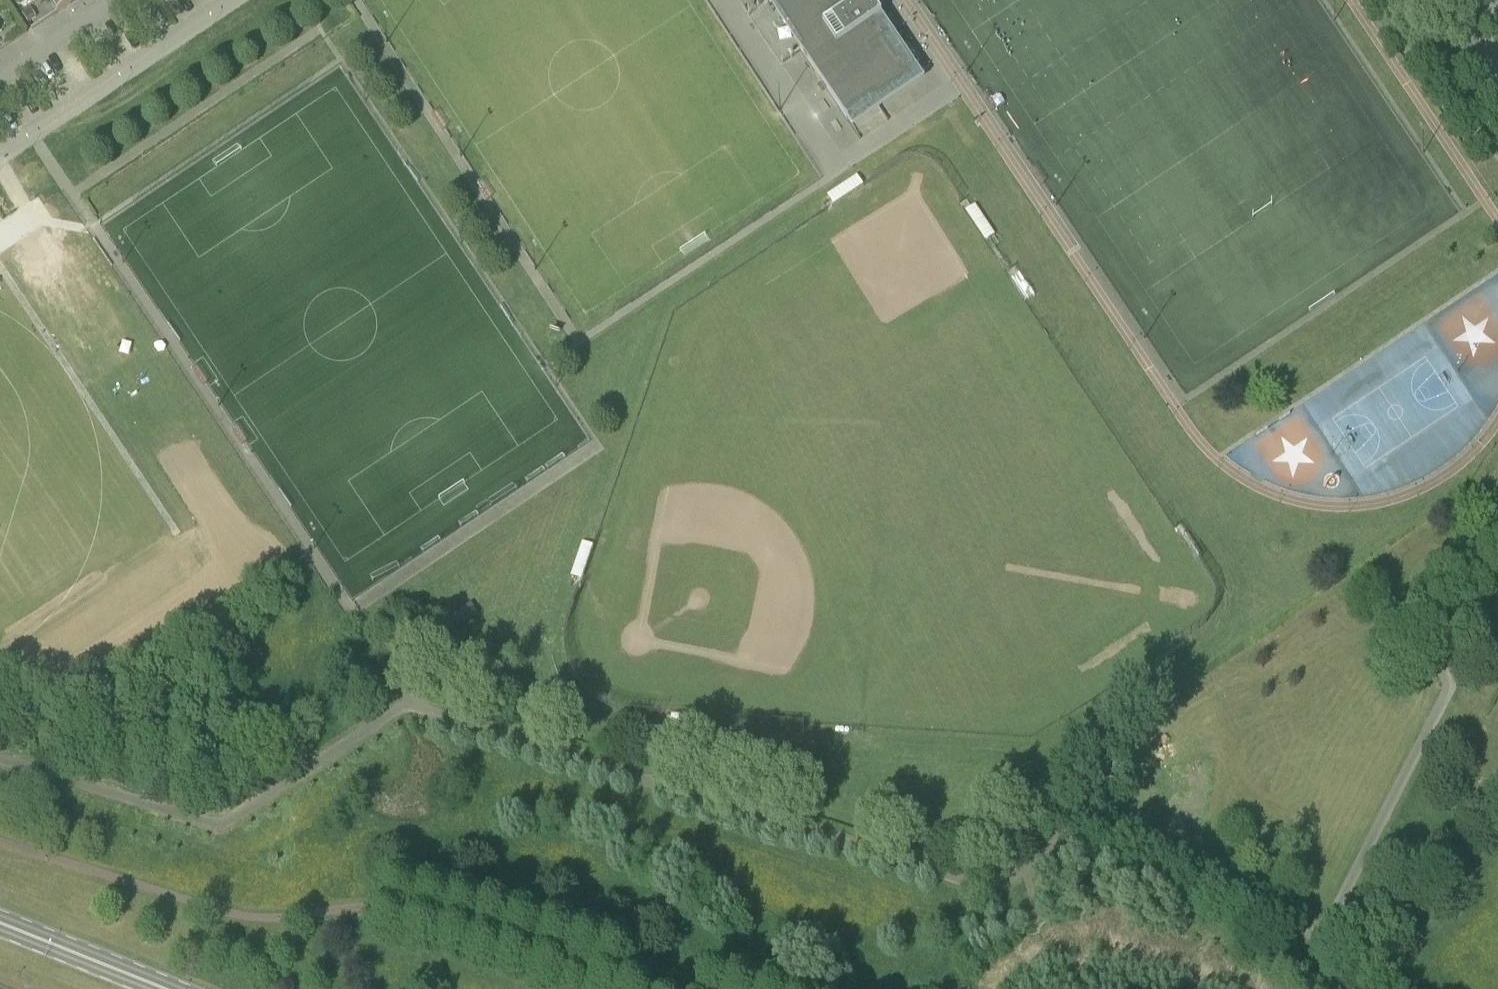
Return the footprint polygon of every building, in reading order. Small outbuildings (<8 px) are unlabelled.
[(59,11),(57,12),(58,13),(77,0),(52,0),(59,11)] [(885,37),(874,21),(882,16),(872,0),(864,0),(861,2),(860,0),(773,0),(804,46),(801,49),(845,116),(873,97),(875,101),(911,77),(885,37)]
